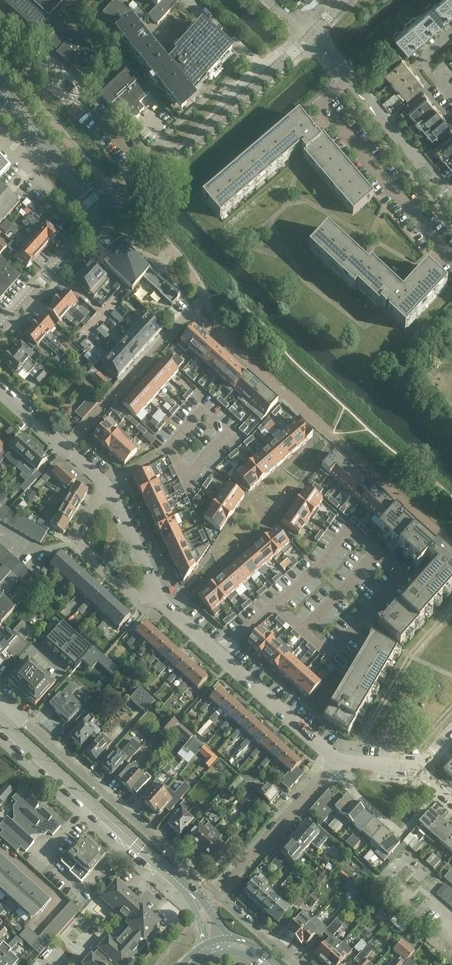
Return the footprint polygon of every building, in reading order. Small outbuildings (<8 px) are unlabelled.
[(101,59),(74,34),(72,37),(59,25),(82,0),(2,0),(1,1),(47,43),(51,38),(62,48),(56,54),(87,82),(98,69),(94,66),(101,59)] [(232,51),(219,39),(221,37),(218,34),(215,36),(202,24),(176,53),(178,55),(168,67),(131,21),(136,18),(116,0),(114,0),(94,23),(109,39),(117,33),(145,67),(140,71),(153,87),(156,90),(158,91),(162,93),(166,95),(169,97),(173,98),(176,99),(180,99),(183,100),(186,100),(187,100),(191,96),(190,94),(195,89),(204,79),(206,80),(215,69),(232,51)] [(147,0),(147,1),(148,3),(149,3),(149,4),(151,4),(152,4),(153,4),(154,3),(157,6),(148,16),(158,24),(178,2),(176,0),(147,0)] [(434,1),(448,16),(451,13),(451,5),(447,0),(436,0),(434,1)] [(434,1),(427,8),(440,23),(448,16),(434,1)] [(427,8),(419,15),(432,30),(440,23),(427,8)] [(419,15),(411,22),(424,37),(432,30),(419,15)] [(411,22),(403,28),(416,44),(424,37),(411,22)] [(392,38),(400,48),(403,46),(408,51),(416,44),(403,28),(394,35),(395,36),(392,38)] [(399,54),(374,75),(377,78),(385,72),(390,78),(407,63),(405,61),(399,54)] [(407,63),(390,78),(398,88),(415,73),(412,70),(408,66),(409,65),(407,63)] [(127,69),(99,95),(127,124),(143,109),(138,104),(150,93),(127,69)] [(415,73),(398,88),(406,98),(423,84),(423,83),(420,78),(419,79),(416,74),(415,73)] [(423,93),(400,113),(403,116),(409,111),(414,118),(432,102),(430,100),(429,100),(423,93)] [(432,102),(414,118),(423,127),(440,112),(437,108),(437,109),(433,105),(434,104),(432,102)] [(440,112),(423,127),(431,137),(448,122),(447,122),(448,121),(444,117),(440,113),(441,113),(440,112)] [(373,196),(374,196),(369,191),(369,192),(372,196),(370,198),(364,191),(321,141),(320,141),(313,133),(314,132),(308,126),(300,117),(295,122),(293,120),(287,125),(287,124),(285,126),(286,126),(280,131),(282,133),(278,136),(276,134),(274,136),(275,136),(277,138),(274,141),(205,200),(203,197),(208,193),(207,193),(202,197),(220,218),(222,216),(221,216),(219,215),(223,211),(225,213),(231,208),(233,207),(231,205),(235,201),(237,203),(242,199),(244,197),(242,195),(246,191),(248,194),(254,189),(255,188),(253,185),(258,182),(259,184),(265,179),(267,178),(265,176),(269,172),(271,174),(276,169),(278,168),(276,166),(278,165),(280,162),(282,164),(288,160),(290,158),(290,157),(289,158),(287,155),(290,153),(298,146),(305,155),(303,156),(306,159),(353,214),(373,196)] [(439,139),(442,142),(435,148),(442,155),(451,147),(451,133),(449,130),(439,139)] [(442,155),(451,166),(451,165),(451,147),(442,155)] [(11,167),(0,157),(0,179),(11,167)] [(20,203),(0,185),(0,225),(20,203)] [(39,217),(51,204),(47,201),(39,210),(31,203),(26,208),(33,214),(34,213),(39,217)] [(63,227),(70,220),(59,210),(58,211),(54,207),(49,213),(53,217),(52,218),(63,227)] [(46,223),(43,227),(33,218),(29,214),(21,223),(26,227),(29,223),(34,227),(33,228),(49,243),(57,234),(46,223)] [(49,243),(33,228),(30,232),(35,236),(30,241),(41,251),(49,243)] [(377,307),(378,308),(380,307),(388,314),(405,330),(447,285),(427,266),(422,271),(423,272),(427,268),(429,270),(402,299),(371,270),(368,273),(329,236),(325,232),(327,230),(332,234),(327,229),(309,249),(310,250),(311,250),(310,250),(312,248),(314,250),(316,252),(314,254),(319,258),(319,259),(321,260),(323,258),(327,262),(325,264),(330,269),(332,270),(334,268),(338,272),(336,274),(341,279),(343,281),(345,278),(349,282),(347,284),(352,289),(354,291),(358,286),(362,290),(361,291),(366,296),(366,297),(367,298),(369,296),(373,300),(372,302),(377,307)] [(34,260),(18,246),(17,247),(12,242),(16,238),(11,234),(4,242),(9,246),(8,246),(18,255),(14,259),(26,269),(34,260)] [(21,243),(18,246),(34,260),(41,251),(30,241),(25,247),(21,243)] [(101,258),(101,259),(101,260),(102,261),(132,289),(143,278),(153,287),(172,305),(178,298),(179,298),(180,297),(161,280),(151,271),(139,261),(127,250),(123,247),(122,246),(121,246),(119,246),(107,253),(102,256),(101,257),(101,258)] [(18,277),(0,260),(0,297),(18,277)] [(91,264),(83,272),(102,289),(109,280),(91,264)] [(83,272),(75,280),(94,297),(102,289),(83,272)] [(64,293),(55,302),(80,324),(84,320),(72,308),(76,303),(64,293)] [(55,302),(47,311),(59,322),(64,316),(77,328),(80,324),(55,302)] [(163,329),(144,312),(137,320),(155,337),(163,329)] [(42,317),(33,327),(56,348),(60,343),(49,333),(54,328),(42,317)] [(155,337),(137,320),(129,328),(148,345),(155,337)] [(185,352),(201,333),(194,326),(177,345),(185,352)] [(33,327),(24,336),(37,347),(41,342),(54,354),(58,350),(56,348),(33,327)] [(148,345),(129,328),(122,336),(141,353),(148,345)] [(196,355),(209,340),(201,333),(185,352),(186,352),(189,349),(196,355)] [(141,353),(122,336),(115,344),(133,361),(141,353)] [(203,362),(217,347),(209,340),(196,355),(203,362)] [(20,344),(12,353),(42,381),(51,372),(44,366),(41,364),(45,359),(44,358),(36,367),(28,360),(33,355),(20,344)] [(133,361),(115,344),(115,345),(118,348),(116,350),(112,355),(108,352),(108,353),(126,369),(133,361)] [(208,372),(224,354),(217,347),(203,362),(211,369),(207,372),(208,372)] [(42,381),(12,353),(3,363),(16,374),(21,368),(39,385),(42,381)] [(126,369),(108,353),(100,361),(119,377),(126,369)] [(215,379),(232,361),(224,354),(208,372),(215,379)] [(174,364),(180,358),(176,355),(170,361),(174,364)] [(178,368),(184,362),(180,358),(174,364),(178,368)] [(164,359),(157,367),(171,380),(178,372),(164,359)] [(223,386),(240,368),(232,361),(215,379),(216,380),(219,376),(226,382),(223,386)] [(116,377),(102,365),(101,364),(97,368),(104,375),(114,384),(118,380),(116,377)] [(95,377),(99,371),(93,367),(89,373),(95,377)] [(171,380),(157,367),(150,375),(164,387),(171,380)] [(231,393),(247,375),(240,368),(223,386),(231,393)] [(164,387),(150,375),(143,383),(157,395),(164,387)] [(238,400),(255,382),(247,375),(231,393),(234,390),(241,396),(238,400)] [(246,407),(263,388),(255,382),(238,400),(246,407)] [(157,395),(143,383),(136,390),(150,403),(157,395)] [(254,414),(270,395),(263,388),(246,407),(254,414)] [(150,403),(136,390),(130,398),(143,410),(150,403)] [(75,413),(83,420),(100,400),(93,393),(75,413)] [(278,402),(270,395),(254,414),(261,421),(278,402)] [(143,410),(130,398),(123,406),(136,418),(143,410)] [(125,418),(128,415),(124,411),(118,417),(122,421),(125,418)] [(312,436),(298,419),(290,426),(305,443),(312,436)] [(101,444),(117,427),(116,427),(113,430),(106,423),(93,437),(101,444)] [(243,425),(239,430),(243,433),(248,427),(244,424),(243,425)] [(305,443),(290,426),(289,427),(291,429),(284,435),(282,433),(297,450),(305,443)] [(109,451),(124,434),(117,427),(101,444),(109,451)] [(297,450),(282,433),(274,440),(289,457),(297,450)] [(117,458),(132,441),(124,434),(109,451),(117,458)] [(12,450),(11,450),(7,454),(3,450),(0,454),(0,463),(5,458),(15,468),(23,460),(34,448),(23,438),(12,450)] [(289,457),(274,440),(275,442),(268,448),(281,464),(289,457)] [(124,465),(137,452),(129,445),(132,441),(117,458),(124,465)] [(48,461),(34,448),(23,460),(37,473),(48,461)] [(281,464),(268,448),(260,455),(273,470),(281,464)] [(327,477),(342,460),(335,453),(320,470),(327,477)] [(273,470),(260,455),(252,462),(266,477),(273,470)] [(337,482),(350,467),(342,460),(327,477),(328,477),(330,476),(337,482)] [(266,477),(252,462),(245,469),(258,484),(266,477)] [(344,489),(358,474),(350,467),(337,482),(344,489)] [(59,468),(54,473),(50,469),(41,479),(46,483),(53,476),(58,481),(57,481),(60,484),(65,490),(67,489),(68,489),(70,487),(73,484),(75,482),(59,468)] [(155,468),(134,478),(138,487),(159,477),(155,468)] [(258,484),(245,469),(237,475),(250,491),(258,484)] [(352,496),(365,481),(358,474),(344,489),(352,496)] [(28,489),(36,480),(32,476),(23,485),(28,489)] [(159,477),(138,487),(142,497),(164,487),(159,477)] [(360,503),(373,488),(365,481),(352,496),(360,503)] [(75,486),(73,484),(70,487),(73,489),(69,496),(81,503),(87,492),(75,486)] [(244,497),(228,485),(222,494),(238,505),(244,497)] [(164,487),(142,497),(147,506),(168,496),(164,487)] [(30,488),(26,495),(33,499),(37,492),(30,488)] [(66,499),(68,495),(65,493),(66,492),(58,488),(55,493),(62,498),(63,497),(66,499)] [(367,509),(381,494),(373,488),(360,503),(367,509)] [(306,489),(300,498),(318,511),(319,510),(317,509),(323,501),(306,489)] [(238,505),(222,494),(216,502),(232,514),(238,505)] [(375,516),(388,501),(381,494),(367,509),(375,516)] [(81,503),(69,496),(63,507),(75,514),(81,503)] [(168,496),(147,506),(151,515),(168,507),(164,499),(168,497),(168,496)] [(13,507),(19,512),(26,503),(20,498),(13,507)] [(56,508),(59,503),(52,498),(49,503),(56,508)] [(318,511),(300,498),(294,506),(312,519),(318,511)] [(379,528),(396,508),(388,501),(375,516),(382,523),(378,527),(379,528)] [(232,514),(216,502),(210,511),(226,523),(232,514)] [(312,519),(294,506),(288,515),(304,526),(310,518),(312,520),(312,519)] [(75,514),(63,507),(57,517),(69,524),(75,514)] [(168,507),(151,515),(155,524),(156,525),(172,517),(172,516),(168,507)] [(379,528),(420,565),(427,557),(437,565),(385,623),(383,622),(382,621),(381,620),(381,621),(378,624),(400,644),(451,586),(451,559),(437,545),(435,547),(405,520),(407,519),(407,518),(396,508),(379,528)] [(7,509),(0,521),(6,525),(13,513),(7,509)] [(51,518),(53,513),(46,509),(43,514),(51,518)] [(226,523),(210,511),(203,520),(220,531),(226,523)] [(329,512),(326,516),(329,519),(333,521),(336,517),(329,512)] [(13,513),(6,525),(12,528),(19,516),(13,513)] [(304,526),(288,515),(282,524),(298,535),(304,526)] [(19,516),(12,528),(17,531),(24,519),(19,516)] [(69,524),(57,517),(51,528),(63,534),(69,524)] [(172,517),(156,525),(160,534),(177,526),(176,526),(172,517)] [(24,519),(17,531),(23,535),(30,522),(24,519)] [(30,522),(23,535),(29,538),(36,526),(30,522)] [(36,526),(29,538),(34,541),(42,529),(36,526)] [(177,526),(160,534),(164,543),(181,535),(177,526)] [(42,529),(34,541),(40,545),(47,532),(42,529)] [(276,529),(268,536),(285,555),(292,548),(276,529)] [(181,535),(164,543),(168,552),(169,553),(190,543),(190,542),(189,542),(185,544),(181,535)] [(285,555),(268,536),(260,543),(275,560),(282,554),(284,556),(285,555)] [(190,543),(169,553),(173,562),(194,552),(190,543)] [(275,560),(260,543),(253,550),(266,565),(273,559),(274,561),(275,560)] [(194,552),(173,562),(183,584),(210,546),(209,545),(194,552)] [(0,556),(0,564),(1,564),(10,554),(5,550),(0,556)] [(266,565),(253,550),(245,556),(258,572),(266,565)] [(10,554),(1,564),(3,567),(5,569),(15,558),(10,554)] [(50,566),(60,575),(71,563),(61,554),(50,566)] [(258,572),(245,556),(237,563),(250,578),(258,572)] [(293,557),(289,560),(291,563),(294,567),(298,563),(293,557)] [(15,558),(5,569),(10,573),(19,562),(15,558)] [(19,562),(10,573),(15,577),(24,567),(19,562)] [(81,572),(71,563),(60,575),(70,584),(81,572)] [(250,578),(237,563),(229,570),(242,585),(250,578)] [(4,599),(19,581),(15,577),(10,573),(5,569),(3,567),(0,570),(0,603),(4,599)] [(24,567),(15,577),(19,581),(29,571),(24,567)] [(45,567),(40,572),(44,575),(48,570),(45,567)] [(242,585),(229,570),(221,577),(235,592),(242,585)] [(29,571),(19,581),(24,586),(34,575),(29,571)] [(91,581),(81,572),(70,584),(80,593),(91,581)] [(235,592),(221,577),(214,584),(227,599),(235,592)] [(100,590),(91,581),(80,593),(89,602),(100,590)] [(62,597),(70,587),(66,583),(57,593),(62,597)] [(227,599),(214,584),(206,590),(222,609),(223,608),(220,605),(227,599)] [(110,599),(100,590),(89,602),(99,611),(110,599)] [(222,609),(206,590),(198,597),(214,616),(222,609)] [(15,609),(4,599),(0,603),(0,627),(15,609)] [(120,608),(110,599),(99,611),(109,620),(120,608)] [(81,615),(90,605),(86,601),(77,611),(81,615)] [(24,641),(32,632),(35,628),(30,624),(40,612),(35,608),(13,631),(24,641)] [(120,608),(109,620),(119,629),(130,617),(120,608)] [(227,625),(232,620),(230,617),(229,616),(223,621),(226,626),(227,625)] [(46,641),(63,622),(58,618),(41,636),(46,641)] [(101,632),(110,622),(105,618),(96,629),(101,632)] [(136,634),(147,643),(156,633),(146,623),(136,634)] [(69,631),(62,625),(52,636),(43,645),(51,652),(59,642),(69,631)] [(255,650),(270,632),(263,625),(247,643),(255,650)] [(32,632),(24,641),(13,631),(11,634),(6,630),(2,635),(5,637),(2,640),(0,643),(0,669),(11,656),(16,661),(37,636),(32,632)] [(58,658),(77,638),(69,631),(59,642),(51,652),(58,658)] [(262,657),(275,643),(268,636),(271,633),(270,632),(255,650),(262,657)] [(166,642),(156,633),(147,643),(157,653),(166,642)] [(397,651),(372,636),(368,640),(372,643),(334,708),(331,706),(323,718),(348,734),(397,651)] [(129,647),(135,641),(132,637),(126,644),(129,647)] [(65,665),(84,644),(77,638),(58,658),(65,665)] [(177,651),(166,642),(157,653),(167,662),(177,651)] [(270,663),(283,650),(275,643),(262,657),(270,663)] [(91,651),(84,644),(65,665),(73,672),(82,662),(91,651)] [(140,656),(146,650),(142,646),(136,653),(140,656)] [(278,670),(290,657),(283,650),(270,663),(278,670)] [(187,660),(177,651),(167,662),(177,671),(187,660)] [(150,666),(156,659),(152,656),(146,662),(150,666)] [(286,677),(298,663),(290,657),(278,670),(286,677)] [(349,668),(336,657),(333,661),(345,673),(349,668)] [(35,707),(55,684),(28,660),(8,683),(35,707)] [(197,670),(187,660),(177,671),(187,680),(197,670)] [(293,684),(306,670),(298,663),(286,677),(293,684)] [(160,675),(166,668),(162,665),(156,671),(160,675)] [(207,679),(197,670),(187,680),(198,690),(207,679)] [(301,691),(313,677),(306,670),(293,684),(301,691)] [(170,684),(176,677),(172,674),(166,680),(170,684)] [(309,698),(321,684),(313,677),(301,691),(309,698)] [(70,698),(78,689),(71,683),(50,706),(55,711),(54,711),(60,717),(67,724),(81,708),(70,698)] [(180,693),(186,686),(182,683),(176,690),(180,693)] [(140,689),(130,700),(145,713),(155,702),(140,689)] [(210,700),(219,709),(215,713),(215,712),(209,719),(210,719),(204,725),(205,726),(230,699),(219,690),(210,700)] [(95,711),(105,701),(100,696),(91,707),(95,711)] [(240,708),(230,699),(205,726),(208,728),(213,722),(213,723),(223,712),(230,719),(240,708)] [(203,713),(209,707),(205,703),(199,710),(203,713)] [(250,717),(240,708),(230,719),(239,727),(236,732),(235,731),(230,737),(231,739),(250,717)] [(87,728),(94,720),(89,715),(82,723),(83,724),(70,738),(80,747),(93,733),(87,728)] [(165,737),(178,723),(170,716),(157,730),(165,737)] [(260,726),(250,717),(231,739),(234,741),(243,730),(249,736),(246,740),(245,740),(243,738),(239,743),(241,745),(239,747),(241,748),(260,726)] [(223,731),(229,725),(225,722),(220,728),(223,731)] [(188,742),(193,736),(181,726),(176,732),(188,742)] [(270,735),(260,726),(241,748),(243,750),(253,739),(259,745),(250,756),(251,757),(270,735)] [(103,745),(107,740),(102,735),(98,740),(97,740),(86,752),(96,761),(107,749),(103,745)] [(280,745),(270,735),(251,757),(254,759),(263,749),(271,755),(280,745)] [(129,745),(125,749),(130,753),(134,757),(140,750),(133,743),(130,747),(129,745)] [(197,754),(210,767),(219,757),(205,745),(197,754)] [(290,754),(280,745),(271,755),(281,764),(290,754)] [(116,752),(102,767),(104,768),(103,769),(107,773),(108,772),(112,775),(125,760),(130,753),(125,749),(120,755),(116,752)] [(301,763),(290,754),(281,764),(290,773),(281,783),(289,790),(303,775),(296,768),(301,763)] [(264,769),(270,762),(266,758),(260,765),(264,769)] [(120,783),(127,788),(139,775),(135,771),(138,768),(133,763),(120,779),(122,781),(120,783)] [(451,763),(443,772),(451,780),(451,763)] [(274,778),(280,771),(276,767),(270,774),(274,778)] [(139,775),(127,788),(133,794),(135,792),(137,794),(151,779),(146,775),(143,779),(139,775)] [(234,790),(236,791),(243,798),(250,790),(243,783),(236,775),(224,788),(231,794),(234,790)] [(154,785),(142,799),(145,802),(143,803),(149,808),(168,788),(163,783),(161,785),(156,781),(153,784),(154,785)] [(168,788),(149,808),(155,814),(156,812),(159,815),(165,809),(169,812),(191,789),(184,784),(175,794),(168,788)] [(265,784),(261,789),(257,785),(253,789),(270,805),(278,796),(265,784)] [(0,792),(0,803),(1,804),(13,790),(6,785),(0,792)] [(61,826),(43,810),(40,812),(36,809),(39,806),(21,789),(12,799),(17,803),(13,807),(14,819),(11,822),(7,818),(0,825),(0,828),(4,831),(0,835),(0,837),(17,852),(21,847),(26,852),(34,842),(30,838),(32,836),(44,835),(48,831),(52,836),(61,826)] [(329,790),(310,811),(323,823),(328,818),(335,810),(342,801),(329,790)] [(346,797),(342,801),(335,810),(344,817),(355,805),(346,797)] [(12,799),(2,805),(5,810),(15,804),(12,799)] [(187,816),(194,808),(185,800),(179,806),(183,810),(169,826),(180,835),(192,821),(187,816)] [(355,805),(344,817),(353,825),(364,813),(355,805)] [(419,824),(428,832),(439,820),(430,812),(419,824)] [(364,813),(353,825),(362,833),(373,821),(364,813)] [(328,818),(323,823),(332,830),(339,823),(335,819),(332,822),(328,818)] [(185,840),(195,849),(208,835),(203,830),(209,824),(204,819),(185,840)] [(439,820),(428,832),(437,840),(448,828),(439,820)] [(373,821),(362,833),(370,841),(382,829),(373,821)] [(314,823),(310,827),(307,824),(298,834),(310,845),(311,844),(315,848),(327,834),(314,823)] [(339,823),(332,830),(335,834),(342,826),(339,823)] [(437,840),(446,848),(451,841),(451,831),(448,828),(437,840)] [(382,829),(370,841),(379,849),(390,837),(382,829)] [(217,843),(205,858),(215,866),(234,845),(238,849),(243,842),(234,834),(222,848),(217,843)] [(310,845),(298,834),(289,843),(302,854),(310,845)] [(208,835),(195,849),(205,858),(217,843),(208,835)] [(350,846),(357,838),(352,835),(345,843),(350,846)] [(390,837),(379,849),(388,857),(400,845),(390,837)] [(350,846),(353,849),(360,841),(357,838),(350,846)] [(415,838),(408,846),(412,850),(419,842),(415,838)] [(78,842),(61,861),(61,863),(71,872),(70,873),(82,883),(106,856),(105,856),(90,841),(89,842),(87,845),(82,845),(78,842)] [(419,842),(412,850),(416,853),(423,845),(419,842)] [(302,854),(289,843),(280,853),(293,864),(302,854)] [(295,869),(272,849),(269,853),(276,859),(284,866),(283,868),(291,874),(295,869)] [(370,851),(363,858),(367,862),(375,854),(370,851)] [(430,866),(437,858),(433,854),(426,862),(430,866)] [(31,920),(48,901),(0,858),(0,892),(31,920)] [(430,866),(433,869),(440,861),(437,858),(430,866)] [(271,864),(280,871),(283,868),(284,866),(276,859),(271,864)] [(304,875),(297,868),(292,873),(300,880),(304,875)] [(451,877),(451,871),(451,870),(443,878),(448,882),(451,877)] [(345,882),(350,877),(342,871),(338,876),(345,882)] [(258,878),(244,893),(253,901),(266,886),(269,882),(261,875),(258,878)] [(102,898),(113,907),(112,908),(115,911),(129,924),(128,925),(131,928),(119,941),(115,937),(112,942),(108,938),(98,949),(99,950),(91,957),(84,964),(125,964),(146,942),(144,941),(159,924),(143,909),(144,908),(116,882),(102,898)] [(266,886),(253,901),(261,909),(273,895),(276,892),(272,888),(273,886),(269,882),(266,886)] [(445,884),(436,893),(441,898),(450,888),(445,884)] [(273,895),(261,909),(269,916),(281,903),(283,901),(293,891),(288,887),(283,893),(282,892),(281,893),(282,894),(281,896),(276,892),(273,895)] [(441,898),(446,902),(451,895),(451,890),(450,888),(441,898)] [(319,899),(312,893),(306,900),(313,906),(319,899)] [(281,903),(269,916),(278,924),(292,908),(293,907),(298,911),(305,903),(300,898),(293,905),(290,903),(288,905),(286,907),(281,903)] [(71,902),(67,906),(76,915),(81,910),(71,902)] [(76,915),(67,906),(63,911),(72,920),(76,915)] [(72,920),(63,911),(59,915),(68,924),(72,920)] [(289,928),(289,929),(291,931),(289,933),(295,939),(307,926),(312,920),(303,912),(297,919),(289,928)] [(68,924),(59,915),(55,920),(64,928),(68,924)] [(307,926),(295,939),(302,945),(304,942),(306,945),(316,934),(320,937),(327,930),(314,918),(312,920),(307,926)] [(64,928),(55,920),(51,924),(60,933),(64,928)] [(330,939),(315,955),(319,958),(319,960),(321,962),(323,962),(324,963),(338,947),(342,944),(333,937),(343,926),(336,920),(329,928),(324,933),(330,939)] [(16,929),(21,934),(26,928),(21,924),(16,929)] [(60,933),(51,924),(47,929),(56,937),(60,933)] [(24,941),(32,932),(27,928),(20,936),(22,937),(21,938),(24,941)] [(56,937),(47,929),(43,933),(52,942),(56,937)] [(19,934),(15,930),(10,935),(14,939),(7,946),(3,943),(0,947),(0,955),(19,934)] [(37,937),(38,937),(32,932),(24,941),(29,946),(30,945),(33,942),(37,937)] [(433,932),(425,941),(430,946),(438,937),(434,932),(433,932)] [(52,942),(43,933),(39,938),(48,946),(52,942)] [(0,955),(0,964),(13,964),(18,959),(10,951),(21,938),(22,937),(20,936),(19,934),(0,955)] [(30,945),(29,946),(40,955),(48,946),(39,938),(38,937),(37,937),(33,942),(30,945)] [(438,937),(430,946),(435,950),(443,941),(438,937)] [(361,941),(354,949),(359,953),(366,945),(361,941)] [(373,941),(370,944),(362,953),(367,958),(375,948),(374,947),(376,944),(373,941)] [(415,952),(402,941),(393,951),(400,957),(393,964),(403,964),(415,952)] [(443,941),(435,950),(439,954),(447,945),(443,941)] [(324,963),(325,964),(338,964),(348,955),(352,951),(342,943),(342,944),(338,947),(324,963)] [(447,945),(439,954),(444,958),(451,949),(447,945)] [(444,958),(448,962),(451,957),(451,949),(444,958)]
